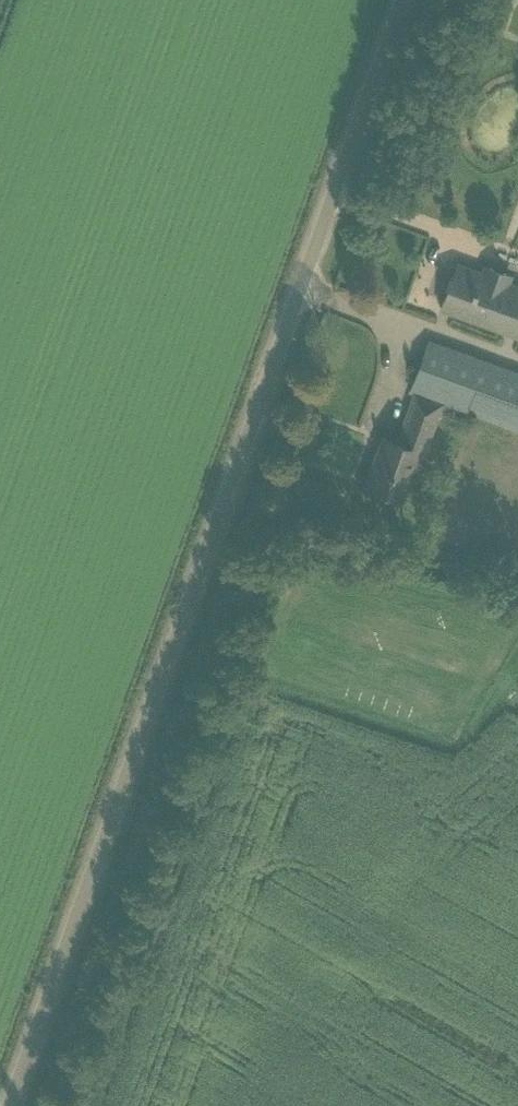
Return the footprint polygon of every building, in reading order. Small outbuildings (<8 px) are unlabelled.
[(440,307),(517,335),(517,287),(456,264),(440,307)] [(517,429),(517,372),(429,340),(410,390),(414,392),(397,441),(383,436),(366,485),(403,498),(420,450),(425,452),(441,407),(452,411),(454,406),(517,429)]
